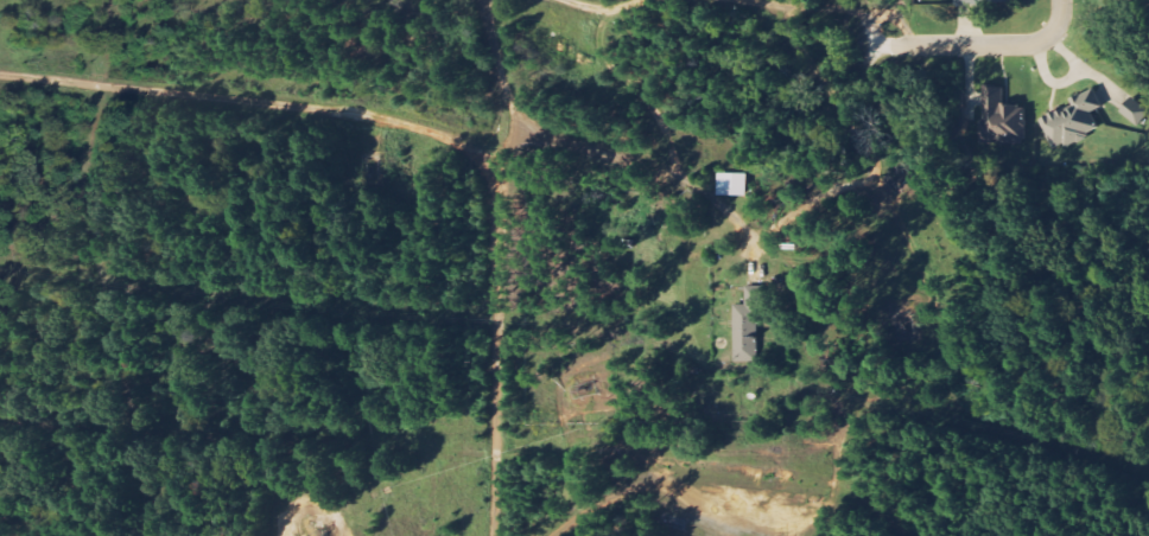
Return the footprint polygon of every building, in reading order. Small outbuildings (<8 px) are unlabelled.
[(1005,87),(982,87),(983,141),(1024,141),(1024,106),(1005,106),(1005,87)] [(1093,112),(1103,109),(1099,95),(1040,113),(1052,149),(1100,134),(1093,112)] [(1148,114),(1148,110),(1131,98),(1121,113),(1140,126),(1148,114)] [(748,197),(749,175),(720,174),(719,197),(748,197)] [(736,306),(735,363),(759,363),(759,327),(764,327),(764,288),(747,288),(747,306),(736,306)]
